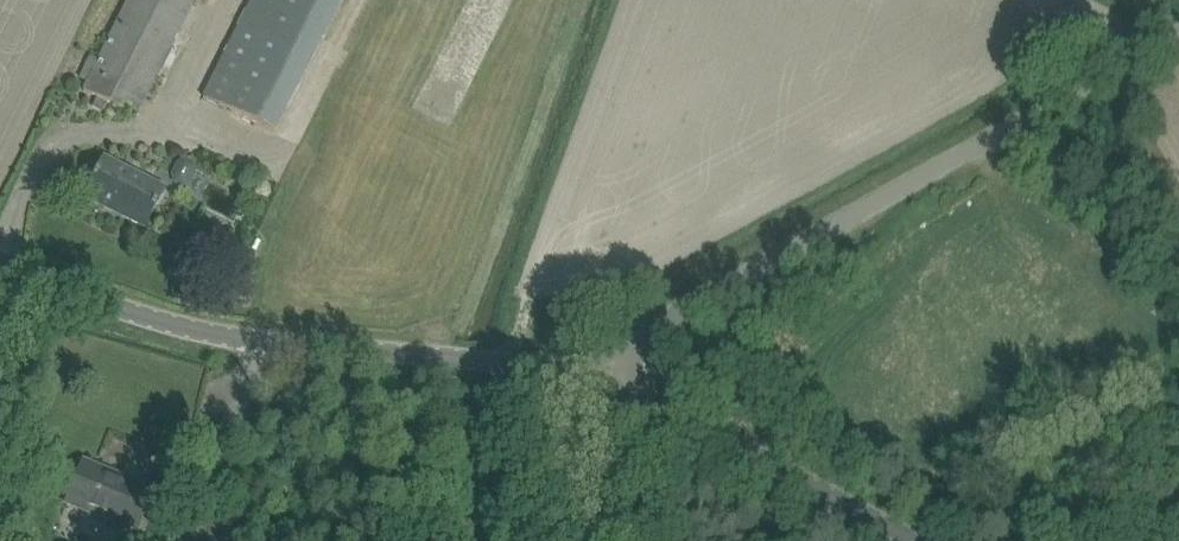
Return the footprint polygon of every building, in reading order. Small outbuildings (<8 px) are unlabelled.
[(89,82),(84,90),(97,97),(107,102),(136,116),(195,0),(130,0),(99,61),(89,82)] [(215,76),(204,98),(275,133),(285,112),(342,0),(253,0),(215,76)] [(85,197),(145,227),(165,189),(104,159),(85,197)] [(186,159),(182,161),(177,163),(172,173),(174,183),(183,187),(190,184),(196,172),(194,163),(192,162),(186,159)] [(137,532),(154,491),(84,462),(67,503),(137,532)]
